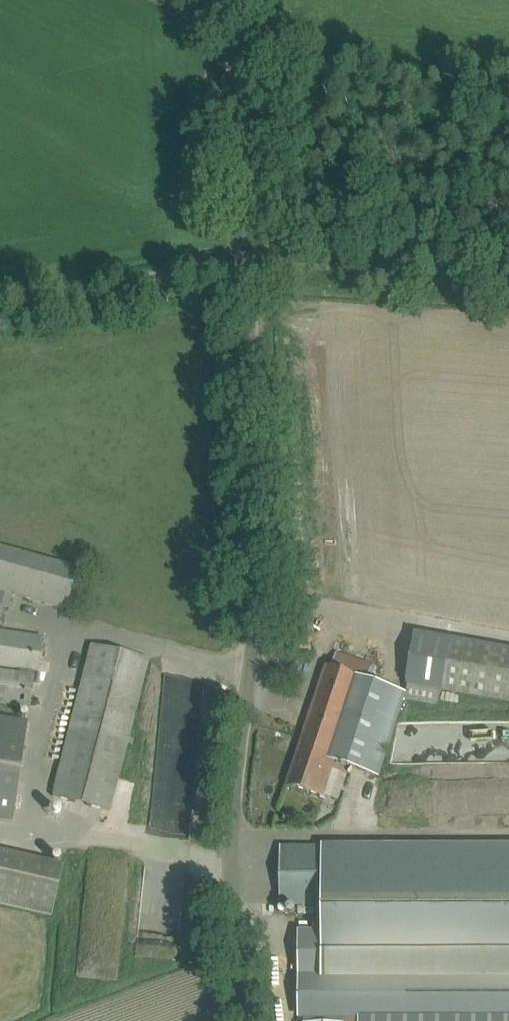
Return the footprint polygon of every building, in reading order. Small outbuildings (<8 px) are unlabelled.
[(29,556),(0,547),(0,605),(9,608),(12,596),(13,596),(14,595),(64,610),(76,569),(29,556)] [(0,631),(0,665),(36,671),(42,637),(0,631)] [(417,631),(407,685),(508,703),(508,648),(417,631)] [(110,811),(148,660),(91,645),(52,796),(110,811)] [(372,665),(356,659),(337,652),(332,667),(328,665),(288,784),(338,800),(349,768),(378,775),(408,690),(377,681),(367,677),(372,665)] [(26,707),(31,676),(0,672),(0,703),(26,707)] [(29,720),(0,716),(0,819),(13,821),(29,720)] [(281,846),(282,904),(324,905),(323,931),(300,931),(300,1014),(307,1014),(307,1020),(508,1020),(508,847),(281,846)] [(0,850),(0,903),(52,915),(64,865),(0,850)]
